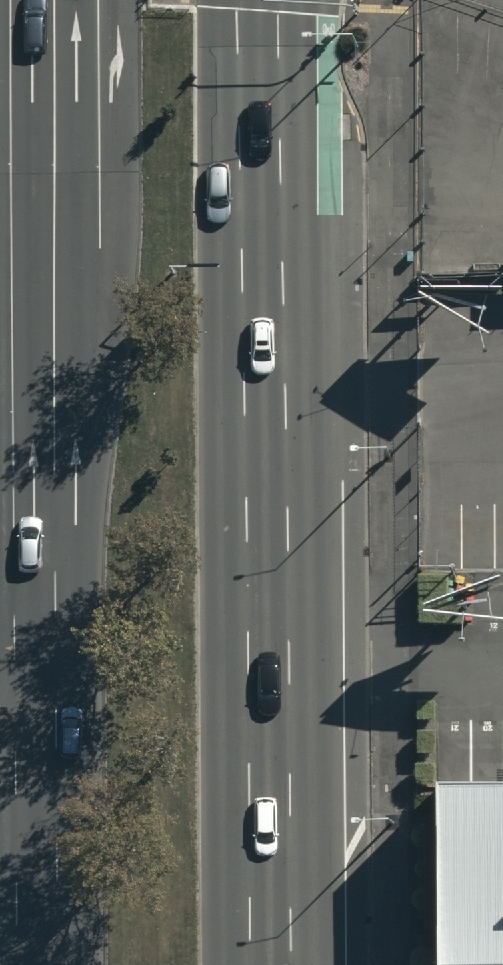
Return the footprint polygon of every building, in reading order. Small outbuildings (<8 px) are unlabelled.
[(443,787),(446,964),(502,964),(502,786),(443,787)]
